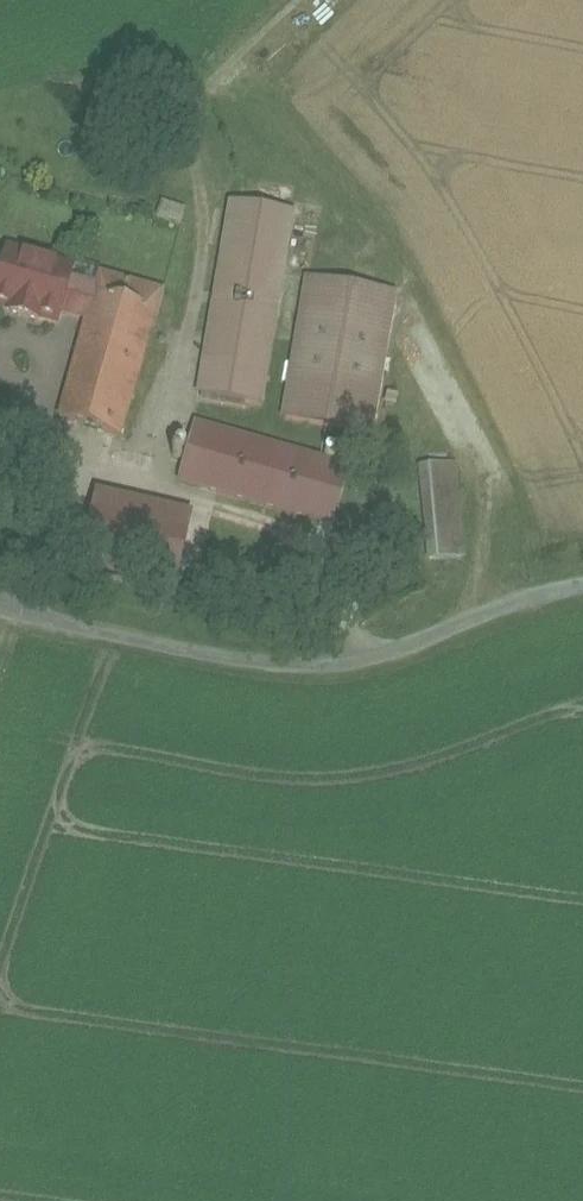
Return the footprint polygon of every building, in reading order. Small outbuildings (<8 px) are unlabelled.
[(179,222),(182,209),(157,203),(155,217),(179,222)] [(300,214),(236,203),(204,389),(268,400),(300,214)] [(12,245),(0,290),(0,311),(63,328),(66,315),(77,277),(81,263),(12,245)] [(167,290),(103,272),(100,284),(90,322),(64,418),(127,435),(167,290)] [(66,315),(90,322),(100,284),(77,277),(66,315)] [(398,294),(310,279),(287,418),(375,432),(398,294)] [(348,464),(202,423),(188,474),(334,515),(348,464)] [(459,461),(418,466),(429,557),(470,552),(459,461)] [(197,515),(101,492),(84,565),(180,588),(197,515)]
